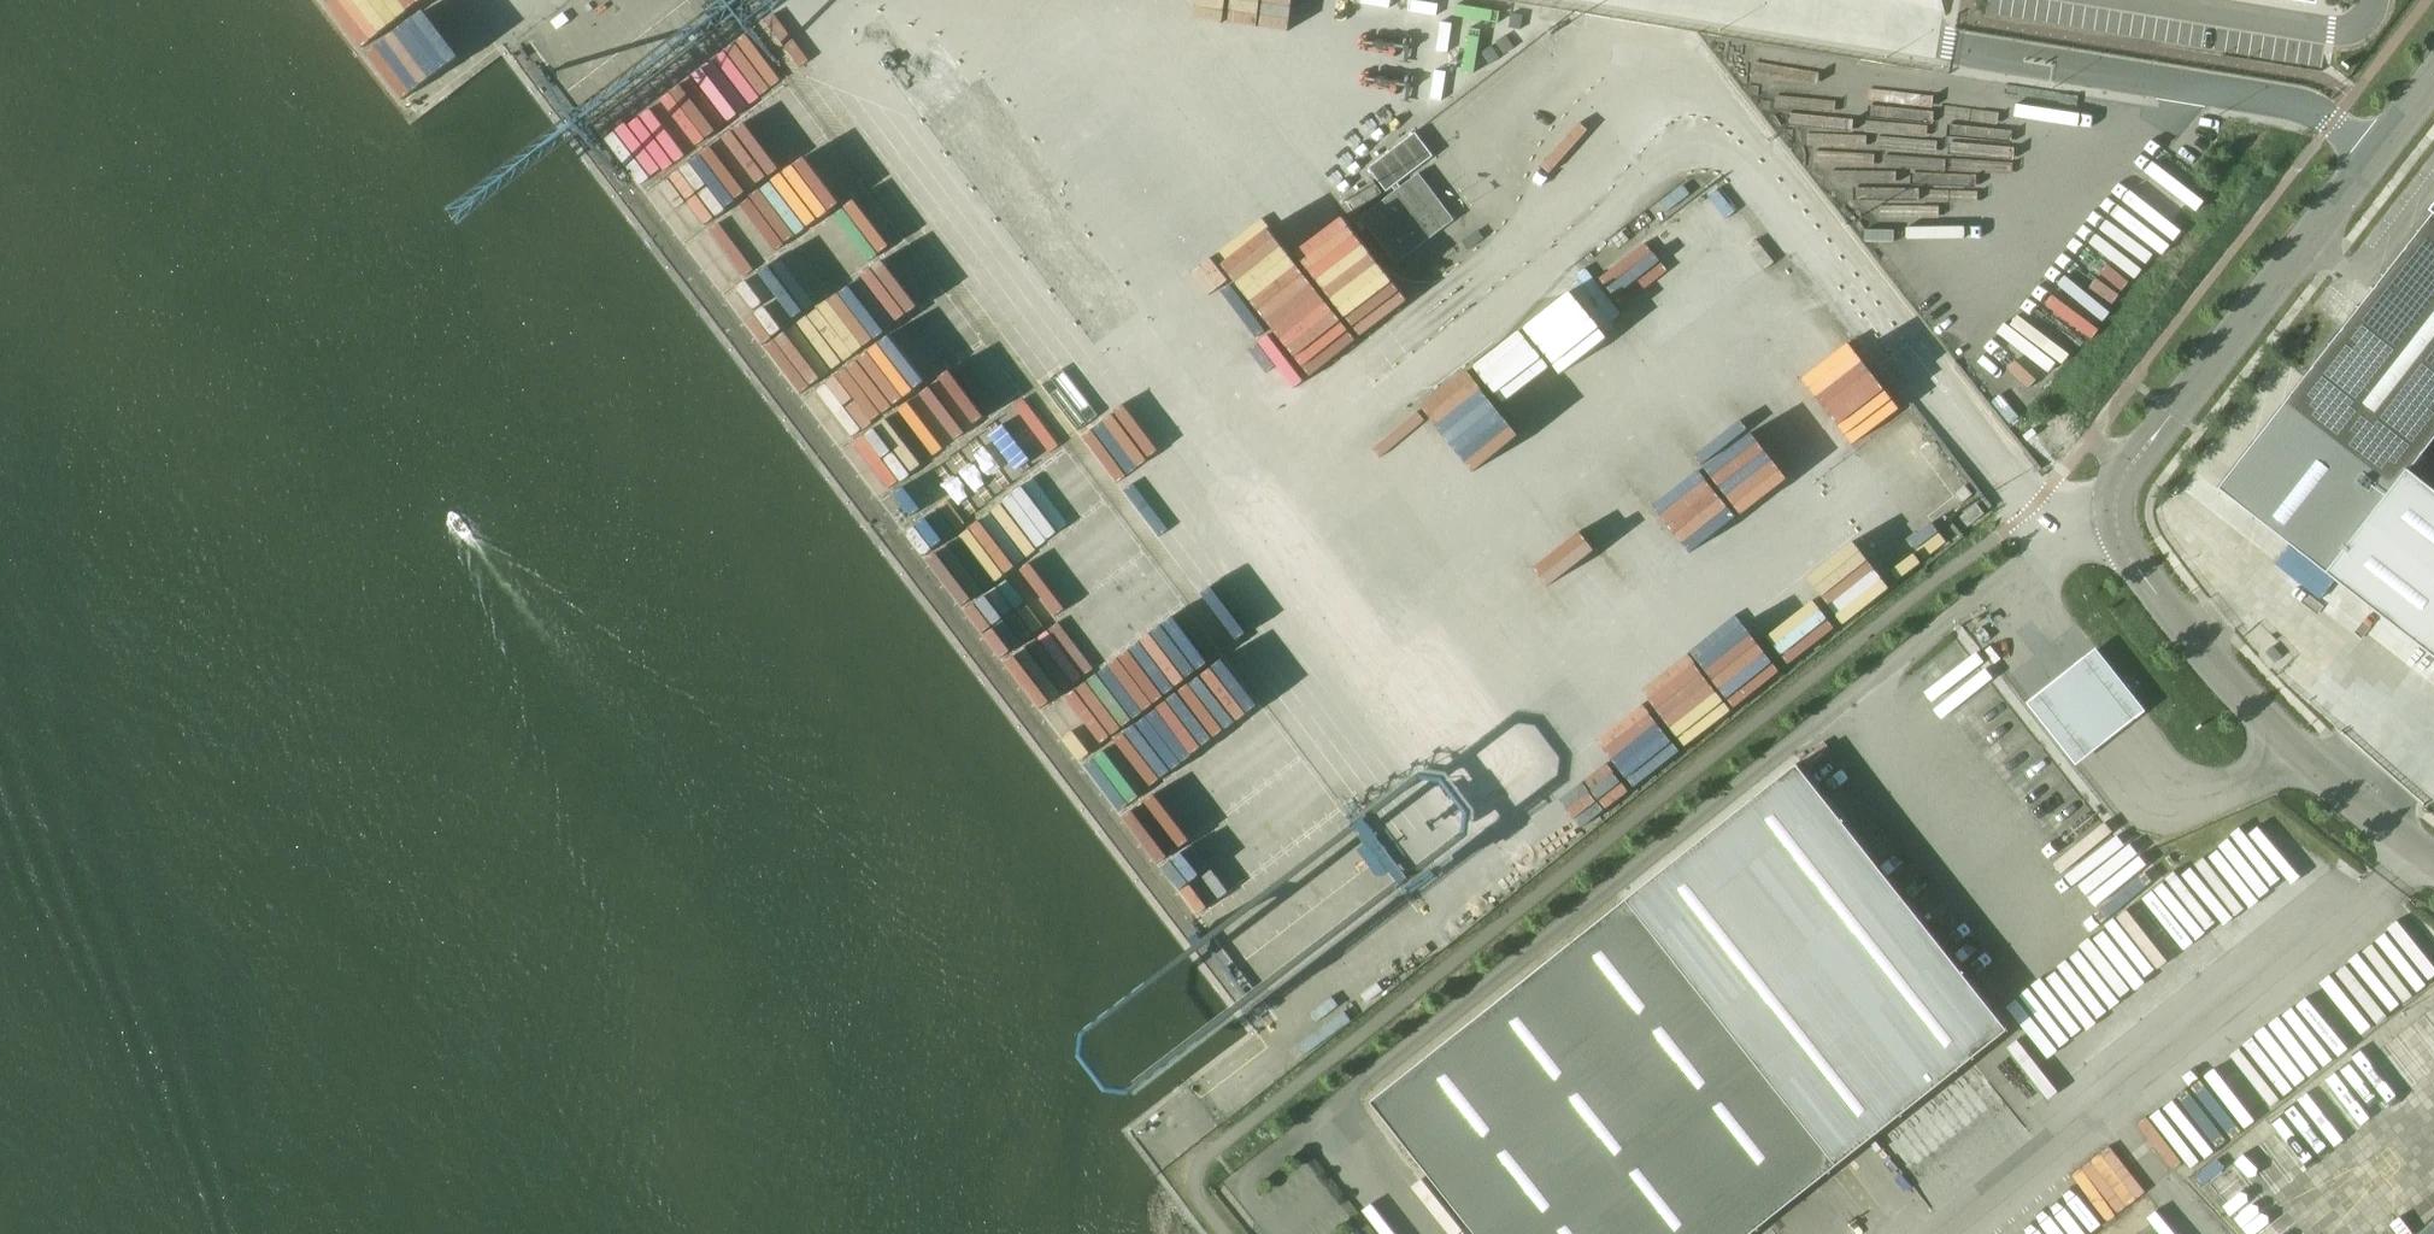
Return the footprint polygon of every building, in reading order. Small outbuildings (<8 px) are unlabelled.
[(1418,173),(1360,217),(1395,264),(1454,220),(1418,173)] [(2214,488),(2433,665),(2433,496),(2405,473),(2433,437),(2433,201),(2427,210),(2431,213),(2282,404),(2214,488)] [(2035,427),(2025,435),(2029,440),(2039,433),(2035,427)] [(1987,512),(1978,502),(1961,517),(1969,527),(1987,512)] [(1997,622),(1988,612),(1980,618),(1989,629),(1997,622)] [(2144,711),(2095,648),(2062,674),(2025,703),(2074,765),(2109,738),(2144,711)] [(1369,1101),(1475,1233),(1747,1233),(2006,1029),(1795,764),(1369,1101)]
